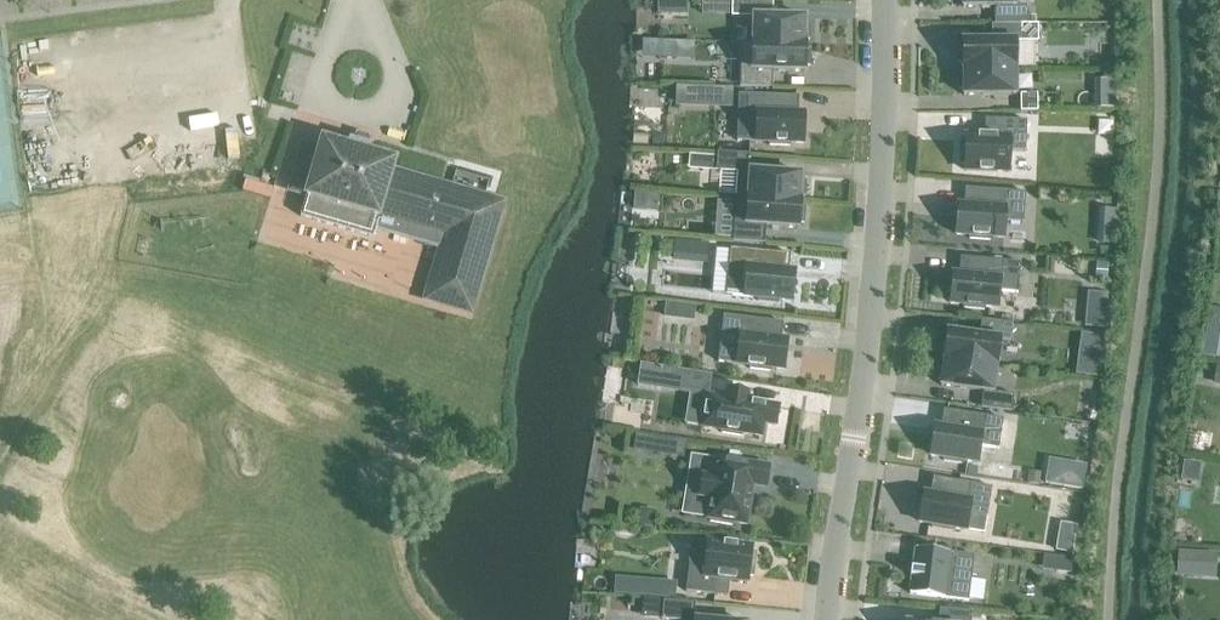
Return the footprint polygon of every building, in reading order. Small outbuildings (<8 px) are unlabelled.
[(657,14),(670,15),(670,0),(657,0),(657,14)] [(731,17),(748,17),(749,0),(732,0),(731,17)] [(996,25),(1026,25),(1026,6),(1015,6),(1015,0),(958,0),(958,1),(963,1),(963,8),(994,7),(994,25),(996,25)] [(741,44),(805,45),(805,44),(804,44),(804,40),(809,40),(809,25),(805,25),(805,18),(773,17),(753,17),(752,43),(741,43),(741,44)] [(963,70),(1015,70),(1015,42),(1038,42),(1038,25),(1026,25),(996,25),(996,42),(962,42),(962,48),(958,48),(958,63),(963,63),(963,70)] [(805,51),(805,45),(741,44),(740,87),(771,88),(772,72),(804,72),(804,66),(809,66),(810,51),(805,51)] [(1015,70),(963,70),(963,71),(963,75),(959,75),(959,89),(964,89),(964,96),(988,96),(1015,96),(1015,70)] [(718,89),(718,108),(731,108),(732,89),(718,89)] [(738,95),(737,142),(769,143),(769,146),(789,147),(789,143),(803,144),(803,126),(797,126),(798,97),(738,95)] [(1037,95),(1020,95),(1020,112),(1037,112),(1037,95)] [(964,171),(1008,172),(1009,151),(1025,152),(1026,121),(994,120),(993,137),(966,136),(965,142),(961,142),(960,164),(964,165),(964,171)] [(303,144),(290,191),(306,196),(300,217),(372,238),(375,229),(440,248),(425,300),(472,314),(501,211),(449,196),(451,188),(392,171),(395,161),(368,153),(369,149),(350,143),(349,148),(323,140),(320,149),(303,144)] [(736,198),(800,202),(800,201),(799,201),(799,196),(804,197),(805,182),(800,182),(801,175),(748,171),(749,155),(717,152),(717,157),(716,171),(738,173),(736,198)] [(710,156),(709,171),(716,171),(717,157),(710,156)] [(958,206),(956,235),(969,236),(969,239),(989,241),(990,238),(1003,238),(1004,222),(1023,223),(1025,193),(965,189),(964,206),(958,206)] [(799,208),(800,202),(736,198),(733,242),(765,244),(766,227),(798,229),(798,223),(803,223),(804,208),(799,208)] [(1099,210),(1098,221),(1117,222),(1117,211),(1099,210)] [(675,240),(672,260),(685,262),(687,242),(675,240)] [(790,255),(730,249),(726,295),(758,298),(757,301),(778,303),(778,301),(791,302),(793,283),(794,276),(794,272),(792,272),(788,271),(790,255)] [(951,286),(950,304),(963,305),(963,308),(984,310),(984,307),(997,308),(999,292),(1017,294),(1020,263),(960,258),(959,275),(954,274),(953,274),(952,278),(951,286)] [(1096,263),(1095,279),(1107,280),(1108,264),(1096,263)] [(666,302),(664,319),(674,320),(677,304),(666,302)] [(1090,312),(1089,328),(1105,329),(1106,307),(1097,306),(1090,312)] [(750,366),(749,369),(769,372),(770,369),(783,370),(785,352),(779,352),(783,323),(723,316),(718,362),(750,366)] [(944,360),(996,367),(999,340),(1010,342),(1013,324),(981,320),(979,337),(947,332),(946,339),(942,338),(940,353),(944,354),(944,360)] [(1201,356),(1219,359),(1219,337),(1204,334),(1201,356)] [(996,367),(944,360),(944,362),(944,365),(939,364),(937,378),(942,378),(941,385),(941,386),(992,393),(996,367)] [(680,370),(676,391),(690,393),(707,396),(710,375),(680,370)] [(707,396),(702,427),(722,430),(721,433),(741,436),(742,433),(761,436),(763,423),(775,425),(778,407),(747,402),(748,394),(728,391),(726,399),(707,396)] [(1012,412),(1014,395),(997,392),(995,410),(1012,412)] [(935,425),(930,456),(944,458),(943,461),(963,464),(964,461),(977,463),(980,447),(998,449),(1003,420),(943,411),(941,426),(935,425)] [(769,468),(717,459),(713,479),(702,477),(699,497),(710,499),(707,519),(710,519),(709,522),(732,526),(732,523),(746,525),(750,502),(752,486),(765,488),(769,468)] [(1029,472),(1027,485),(1040,487),(1042,474),(1029,472)] [(925,494),(924,493),(923,497),(922,505),(919,523),(932,525),(932,528),(952,531),(952,528),(966,531),(968,515),(987,518),(992,488),(933,478),(930,494),(925,494)] [(640,507),(637,525),(653,527),(655,510),(640,507)] [(1061,523),(1056,551),(1071,554),(1072,554),(1077,525),(1076,525),(1061,523)] [(691,543),(686,592),(718,596),(720,579),(747,582),(748,576),(753,577),(755,554),(751,553),(751,547),(708,542),(707,545),(691,543)] [(915,549),(909,594),(968,602),(974,556),(915,549)] [(1216,555),(1178,553),(1177,572),(1215,574),(1216,555)] [(1058,557),(1056,572),(1070,574),(1072,559),(1058,557)] [(635,579),(634,596),(665,598),(666,581),(635,579)] [(661,618),(678,619),(680,603),(663,601),(661,618)] [(971,612),(939,609),(938,619),(971,619),(971,612)]
